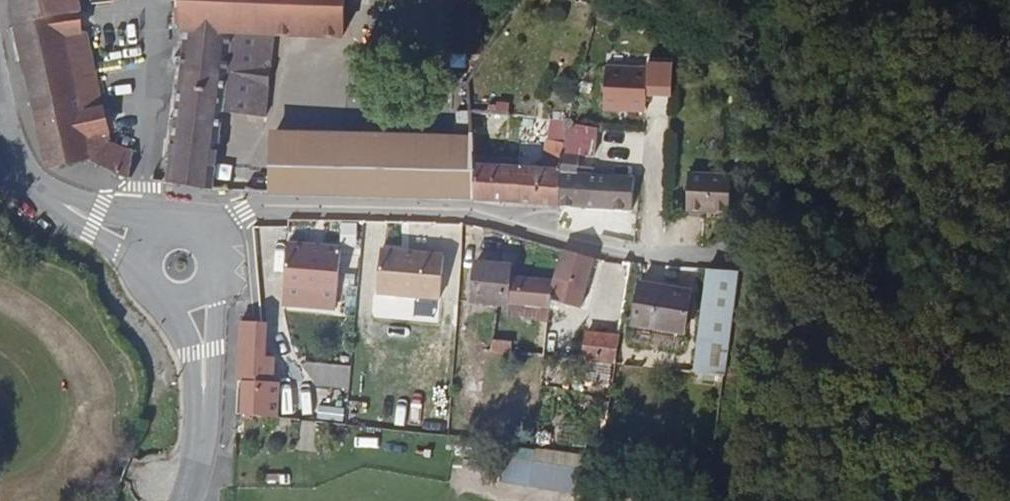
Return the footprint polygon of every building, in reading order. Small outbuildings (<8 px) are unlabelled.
[(130,178),(135,150),(112,142),(89,32),(83,30),(76,0),(13,0),(23,51),(48,167),(93,159),(110,168),(130,178)] [(217,188),(225,110),(268,115),(276,31),(347,34),(348,0),(182,0),(186,30),(182,70),(169,183),(217,188)] [(613,65),(610,108),(649,110),(650,95),(675,96),(677,59),(634,56),(634,66),(613,65)] [(564,154),(571,121),(572,118),(565,118),(555,117),(544,166),(561,167),(564,154)] [(564,154),(580,155),(595,155),(598,127),(571,121),(564,154)] [(380,196),(476,198),(474,162),(474,153),(474,145),(374,142),(273,140),(271,194),(380,196)] [(564,154),(561,167),(562,172),(580,173),(580,155),(564,154)] [(476,201),(562,206),(562,172),(561,167),(544,166),(474,162),(476,198),(476,201)] [(562,172),(562,206),(634,210),(636,177),(580,173),(562,172)] [(736,176),(694,174),(692,211),(734,213),(736,176)] [(340,291),(343,248),(291,244),(288,288),(340,291)] [(596,258),(564,249),(554,284),(554,300),(584,309),(596,258)] [(446,297),(448,254),(385,251),(382,292),(446,297)] [(554,300),(554,284),(513,279),(500,278),(500,264),(479,262),(474,300),(499,303),(500,295),(554,300)] [(514,267),(500,264),(500,278),(513,279),(514,267)] [(740,271),(710,269),(698,373),(728,376),(740,271)] [(686,332),(692,291),(642,283),(635,325),(686,332)] [(340,291),(288,288),(287,303),(339,306),(340,291)] [(552,320),(554,300),(500,295),(499,303),(511,304),(510,317),(552,320)] [(831,370),(839,309),(789,304),(780,364),(831,370)] [(244,323),(240,417),(277,420),(280,362),(270,361),(271,325),(266,325),(244,323)] [(616,364),(621,333),(589,331),(585,359),(616,364)] [(494,339),(493,349),(514,352),(514,341),(494,339)] [(312,383),(350,385),(351,364),(313,362),(312,383)] [(352,407),(353,394),(310,391),(309,396),(319,405),(352,407)] [(505,445),(503,484),(579,488),(581,450),(505,445)]
